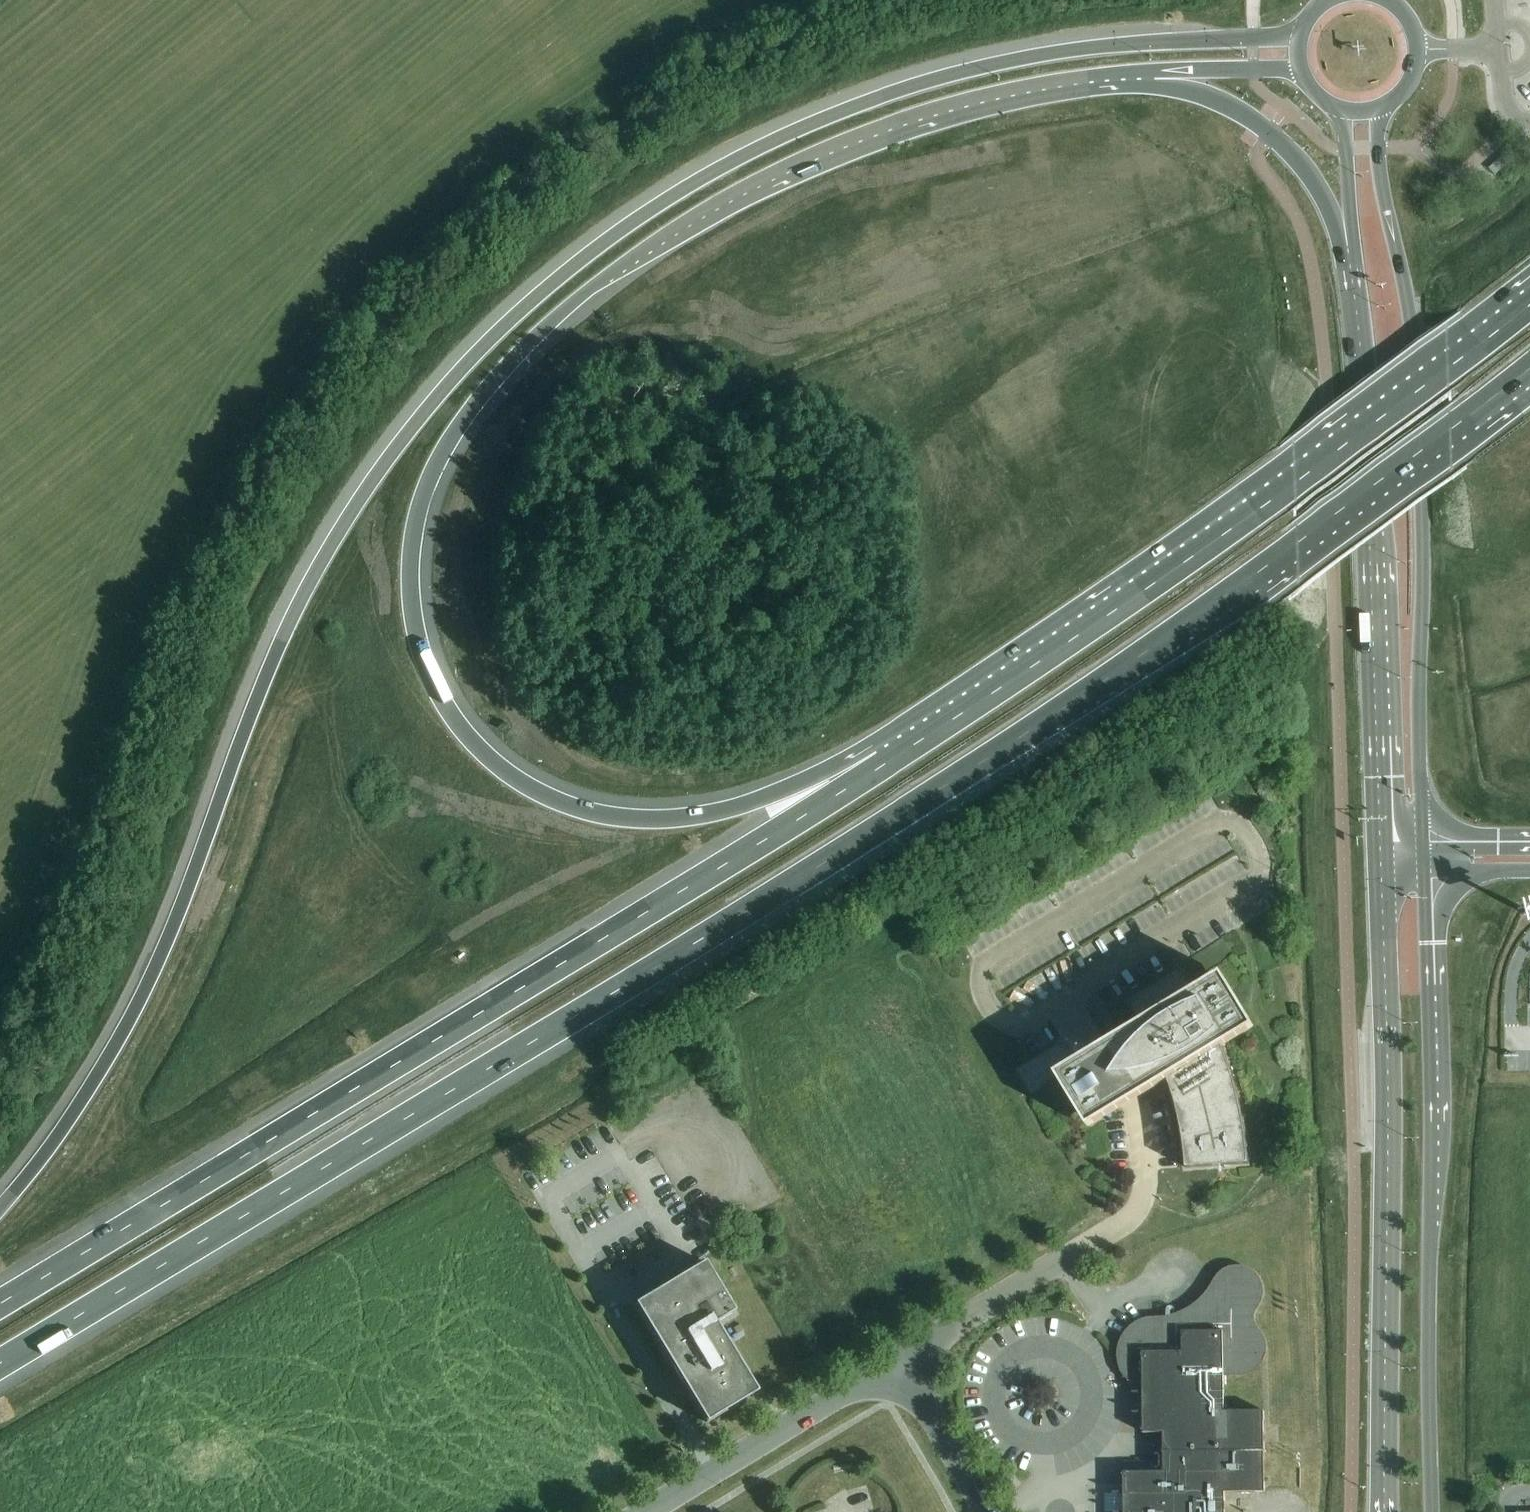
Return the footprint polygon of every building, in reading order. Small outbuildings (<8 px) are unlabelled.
[(1240,1105),(1223,1048),(1255,1028),(1222,975),(1195,992),(1182,971),(1129,1004),(1141,1024),(1103,1048),(1056,1076),(1089,1129),(1135,1101),(1168,1081),(1181,1124),(1187,1169),(1249,1165),(1240,1105)] [(716,1324),(734,1312),(704,1262),(634,1305),(706,1423),(757,1392),(716,1324)] [(1250,1322),(1250,1316),(1252,1310),(1256,1305),(1258,1300),(1260,1294),(1259,1288),(1257,1282),(1253,1277),(1249,1273),(1243,1271),(1237,1270),(1231,1271),(1226,1274),(1221,1277),(1218,1282),(1215,1288),(1211,1293),(1208,1298),(1204,1302),(1199,1306),(1194,1310),(1189,1313),(1184,1316),(1178,1318),(1173,1320),(1167,1321),(1161,1322),(1149,1322),(1143,1324),(1138,1327),(1133,1330),(1129,1335),(1125,1340),(1123,1345),(1122,1351),(1121,1357),(1122,1363),(1124,1369),(1123,1369),(1124,1370),(1125,1371),(1125,1372),(1125,1374),(1143,1374),(1144,1434),(1163,1434),(1164,1473),(1124,1473),(1124,1511),(1225,1511),(1225,1493),(1265,1493),(1264,1412),(1224,1412),(1224,1373),(1240,1373),(1246,1371),(1252,1369),(1256,1365),(1260,1360),(1262,1355),(1263,1349),(1262,1343),(1259,1337),(1255,1333),(1252,1328),(1250,1322)]
